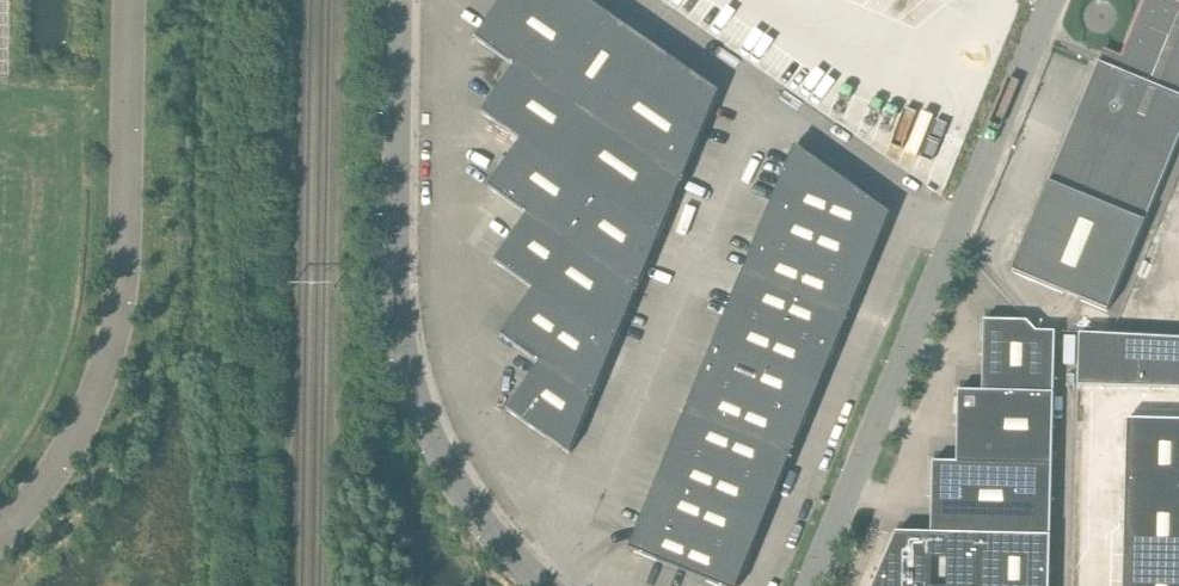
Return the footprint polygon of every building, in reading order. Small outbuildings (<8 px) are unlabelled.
[(510,157),(501,169),(488,187),(527,215),(508,243),(507,243),(494,261),(534,289),(514,318),(513,317),(500,336),(540,363),(520,392),(507,410),(570,454),(598,385),(605,366),(606,366),(613,348),(613,349),(621,331),(620,330),(628,312),(635,294),(636,294),(643,276),(642,276),(650,257),(651,258),(658,240),(665,222),(672,203),(673,203),(680,186),(685,176),(684,176),(692,158),(691,158),(718,92),(705,83),(706,82),(672,59),(667,65),(620,32),(624,27),(613,18),(608,14),(603,20),(582,6),(586,0),(502,0),(475,38),(514,66),(503,83),(495,95),(494,94),(481,113),(521,140),(510,157)] [(1116,68),(1116,70),(1098,62),(1012,271),(1107,310),(1178,137),(1178,3),(1172,0),(1145,0),(1116,68)] [(806,421),(807,417),(807,416),(832,355),(832,356),(834,352),(836,348),(835,347),(840,335),(860,286),(861,287),(864,279),(863,279),(868,266),(883,230),(890,214),(866,197),(819,164),(795,146),(789,161),(788,160),(783,174),(778,187),(758,235),(757,235),(756,239),(754,243),(755,243),(735,292),(730,304),(729,304),(727,308),(726,312),(727,312),(722,324),(707,361),(702,373),(701,373),(698,381),(693,393),(678,430),(673,442),(672,442),(669,450),(670,450),(665,462),(645,511),(644,511),(641,518),(642,519),(637,531),(629,549),(635,552),(707,581),(718,585),(737,585),(742,574),(747,562),(751,554),(750,554),(755,542),(775,493),(776,493),(779,486),(778,485),(783,473),(803,424),(804,424),(806,421)] [(1036,331),(1026,321),(983,320),(981,391),(1053,393),(1054,331),(1036,331)] [(1079,332),(1077,386),(1178,388),(1178,338),(1079,332)] [(957,391),(956,462),(1051,465),(1053,393),(981,391),(957,391)] [(1123,585),(1178,585),(1178,421),(1127,420),(1123,585)] [(1051,465),(956,462),(932,462),(930,533),(1049,536),(1051,465)] [(930,533),(895,532),(874,580),(875,581),(873,585),(1048,585),(1049,536),(930,533)]
